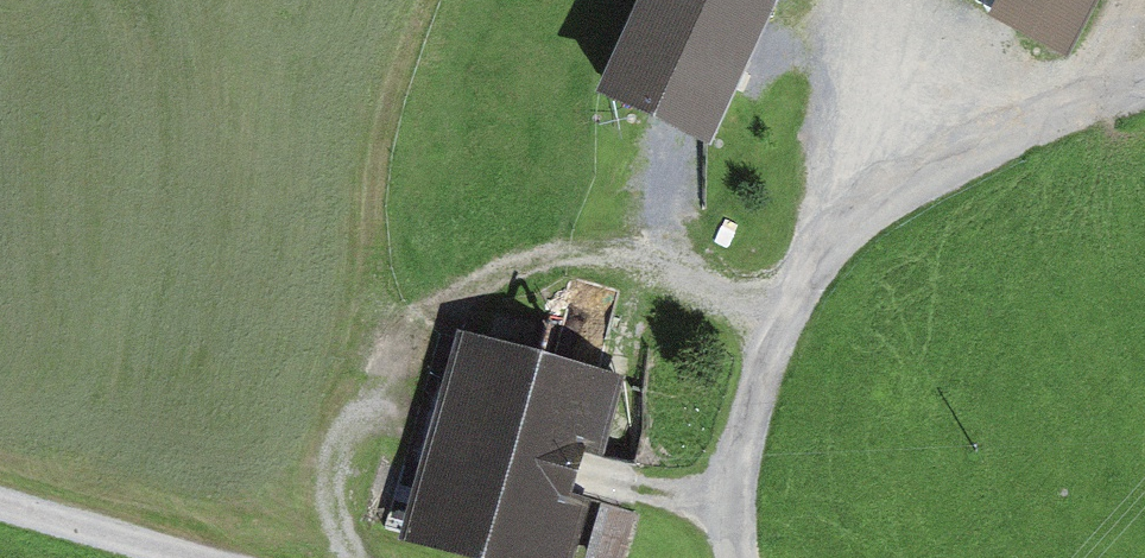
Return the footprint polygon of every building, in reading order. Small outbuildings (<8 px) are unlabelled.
[(597,60),(712,119),(773,0),(629,0),(597,60)] [(980,16),(1069,64),(1104,0),(989,0),(980,16)] [(633,402),(613,469),(686,491),(723,362),(601,327),(583,388),(633,402)] [(447,357),(397,557),(572,557),(575,538),(625,552),(638,509),(592,496),(618,405),(447,357)]
